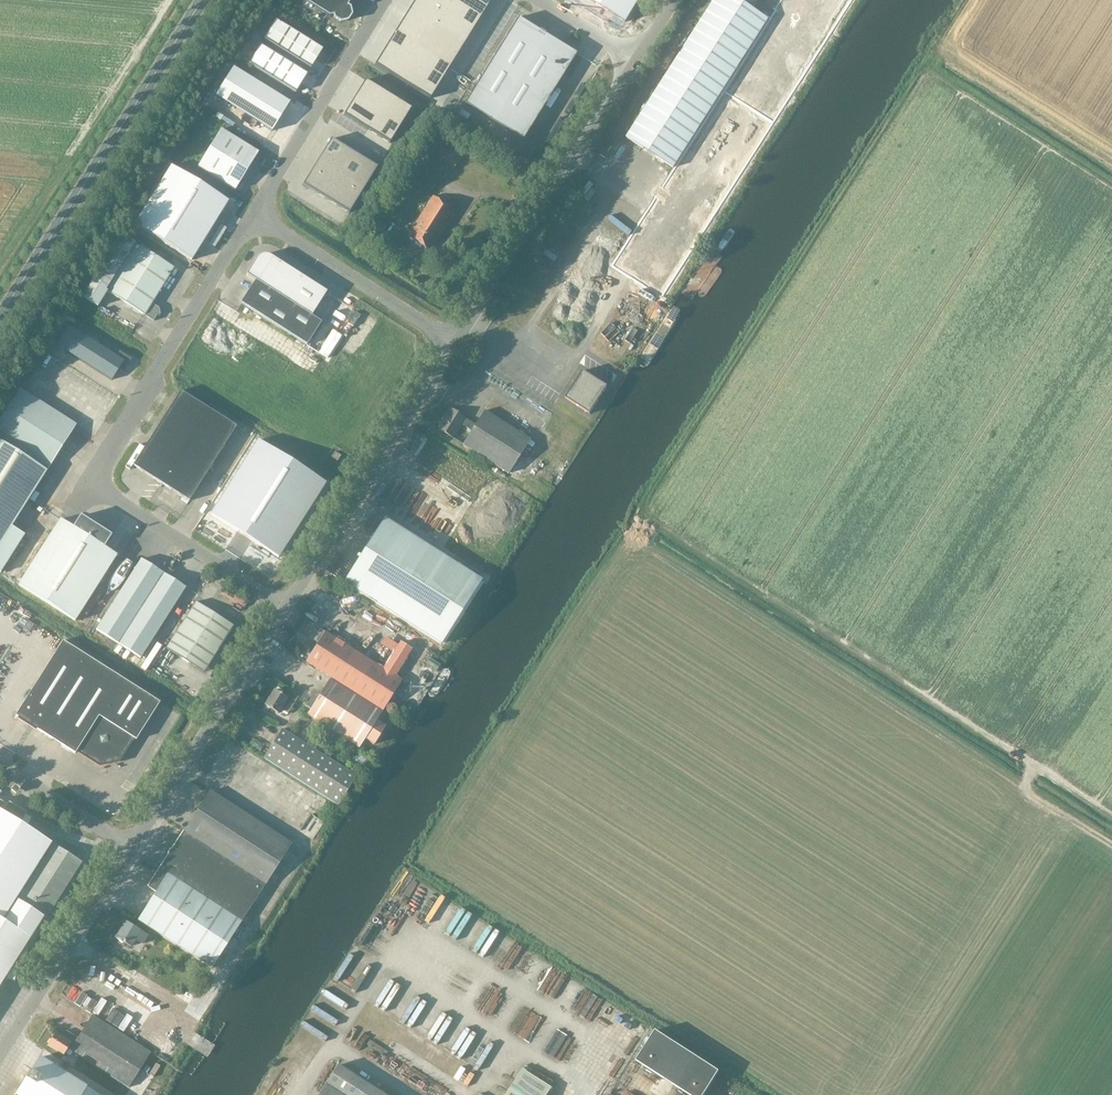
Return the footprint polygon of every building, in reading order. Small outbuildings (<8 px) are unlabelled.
[(329,16),(333,15),(334,18),(340,22),(348,21),(351,15),(350,7),(347,5),(350,0),(304,0),(329,16)] [(491,1),(489,0),(415,0),(375,65),(430,99),(491,1)] [(626,22),(639,0),(590,0),(626,22)] [(598,183),(694,242),(848,0),(721,0),(598,183)] [(576,54),(517,18),(464,104),(522,140),(576,54)] [(275,21),(264,39),(310,68),(322,50),(275,21)] [(248,64),(295,93),(307,74),(260,45),(248,64)] [(233,67),(215,96),(271,131),(289,102),(233,67)] [(410,108),(365,80),(344,114),(389,142),(410,108)] [(553,100),(545,115),(550,118),(559,103),(553,100)] [(541,135),(548,120),(542,117),(534,132),(541,135)] [(197,167),(235,190),(258,153),(221,129),(197,167)] [(331,139),(303,185),(349,213),(377,167),(331,139)] [(171,166),(134,225),(191,260),(228,201),(171,166)] [(410,224),(406,229),(411,232),(409,235),(431,250),(438,239),(456,210),(434,196),(414,227),(410,224)] [(370,223),(383,232),(388,224),(375,215),(370,223)] [(107,292),(154,321),(158,314),(157,309),(150,305),(174,267),(121,234),(82,297),(97,307),(107,292)] [(653,249),(667,255),(672,243),(659,236),(653,249)] [(246,275),(255,280),(311,316),(326,292),(268,255),(266,255),(263,255),(261,255),(259,256),(258,257),(256,258),(246,275)] [(255,280),(240,303),(306,345),(321,323),(311,316),(255,280)] [(641,289),(635,299),(641,303),(647,293),(641,289)] [(600,334),(605,336),(610,318),(605,317),(600,334)] [(55,343),(112,379),(119,368),(122,370),(130,358),(119,351),(116,356),(67,325),(55,343)] [(613,339),(601,357),(608,362),(621,344),(613,339)] [(565,398),(590,414),(607,386),(583,371),(565,398)] [(0,419),(0,572),(17,583),(41,546),(11,527),(76,424),(19,388),(0,419)] [(180,391),(168,410),(196,427),(208,408),(180,391)] [(504,394),(502,398),(516,405),(518,401),(504,394)] [(208,408),(196,427),(224,445),(236,426),(208,408)] [(451,408),(439,428),(454,437),(463,443),(462,445),(509,474),(528,443),(532,437),(485,409),(476,424),(451,408)] [(168,410),(157,428),(184,445),(196,427),(168,410)] [(196,427),(184,445),(213,463),(224,445),(196,427)] [(157,428),(145,447),(172,464),(184,445),(157,428)] [(236,431),(231,440),(243,446),(248,437),(236,431)] [(257,440),(210,514),(278,558),(325,483),(257,440)] [(184,445),(172,464),(201,482),(213,463),(184,445)] [(145,447),(133,465),(161,483),(172,464),(145,447)] [(331,456),(338,460),(341,455),(335,451),(331,456)] [(172,464),(161,483),(189,501),(201,482),(172,464)] [(19,585),(75,621),(117,555),(104,547),(111,536),(80,516),(73,527),(60,519),(19,585)] [(344,582),(441,644),(481,581),(384,519),(344,582)] [(117,557),(113,565),(120,570),(125,561),(117,557)] [(95,630),(118,644),(163,573),(140,559),(95,630)] [(118,644),(140,659),(185,587),(163,573),(118,644)] [(325,598),(336,595),(334,590),(323,593),(325,598)] [(181,625),(218,649),(233,626),(196,602),(181,625)] [(299,616),(310,620),(314,610),(303,606),(299,616)] [(352,607),(350,612),(362,616),(364,611),(352,607)] [(355,623),(352,628),(365,636),(367,631),(355,623)] [(218,649),(181,625),(166,648),(203,672),(218,649)] [(325,632),(306,662),(382,711),(401,681),(394,677),(411,649),(400,642),(398,645),(394,653),(389,661),(383,670),(325,632)] [(15,716),(74,754),(77,750),(100,764),(118,760),(132,737),(136,740),(159,702),(62,641),(15,716)] [(312,694),(301,712),(358,748),(364,739),(374,745),(385,727),(376,721),(381,713),(330,680),(318,698),(312,694)] [(277,714),(280,709),(287,714),(298,697),(286,690),(282,696),(273,690),(264,705),(277,714)] [(393,704),(392,704),(391,704),(390,704),(389,705),(388,706),(387,707),(387,708),(387,709),(387,710),(387,711),(387,712),(388,713),(389,713),(390,714),(391,714),(392,714),(393,714),(394,714),(395,713),(396,712),(397,711),(397,710),(397,709),(397,708),(397,707),(396,706),(396,705),(395,705),(394,704),(393,704)] [(264,757),(339,805),(357,776),(282,729),(264,757)] [(344,763),(352,768),(356,762),(348,757),(344,763)] [(126,923),(116,937),(123,941),(123,943),(129,947),(134,940),(141,944),(150,930),(211,969),(217,960),(223,964),(231,951),(238,941),(232,936),(291,844),(209,791),(148,887),(155,892),(137,921),(140,923),(136,929),(126,923)] [(3,920),(52,843),(21,824),(25,814),(9,803),(1,811),(0,810),(0,919),(3,920)] [(17,901),(45,919),(81,863),(53,845),(17,901)] [(44,920),(17,902),(2,922),(0,920),(0,986),(44,920)] [(507,965),(518,970),(526,955),(516,950),(507,965)] [(441,965),(432,980),(445,987),(453,972),(441,965)] [(608,1018),(613,1010),(589,996),(584,1004),(608,1018)] [(360,999),(356,1009),(361,1012),(366,1002),(360,999)] [(428,1037),(438,1014),(414,1003),(404,1026),(428,1037)] [(633,1037),(640,1028),(617,1013),(611,1022),(633,1037)] [(75,1054),(75,1055),(128,1089),(150,1054),(91,1016),(77,1039),(66,1032),(62,1038),(55,1034),(47,1046),(63,1056),(67,1049),(75,1054)] [(461,1047),(466,1050),(470,1043),(466,1041),(471,1032),(455,1022),(439,1050),(454,1059),(461,1047)] [(719,1071),(655,1031),(636,1061),(689,1094),(704,1094),(719,1071)] [(290,1066),(298,1070),(304,1057),(297,1053),(290,1066)] [(39,1058),(15,1094),(96,1094),(39,1058)] [(338,1065),(319,1094),(384,1094),(338,1065)] [(504,1094),(546,1094),(551,1086),(522,1068),(504,1094)]
